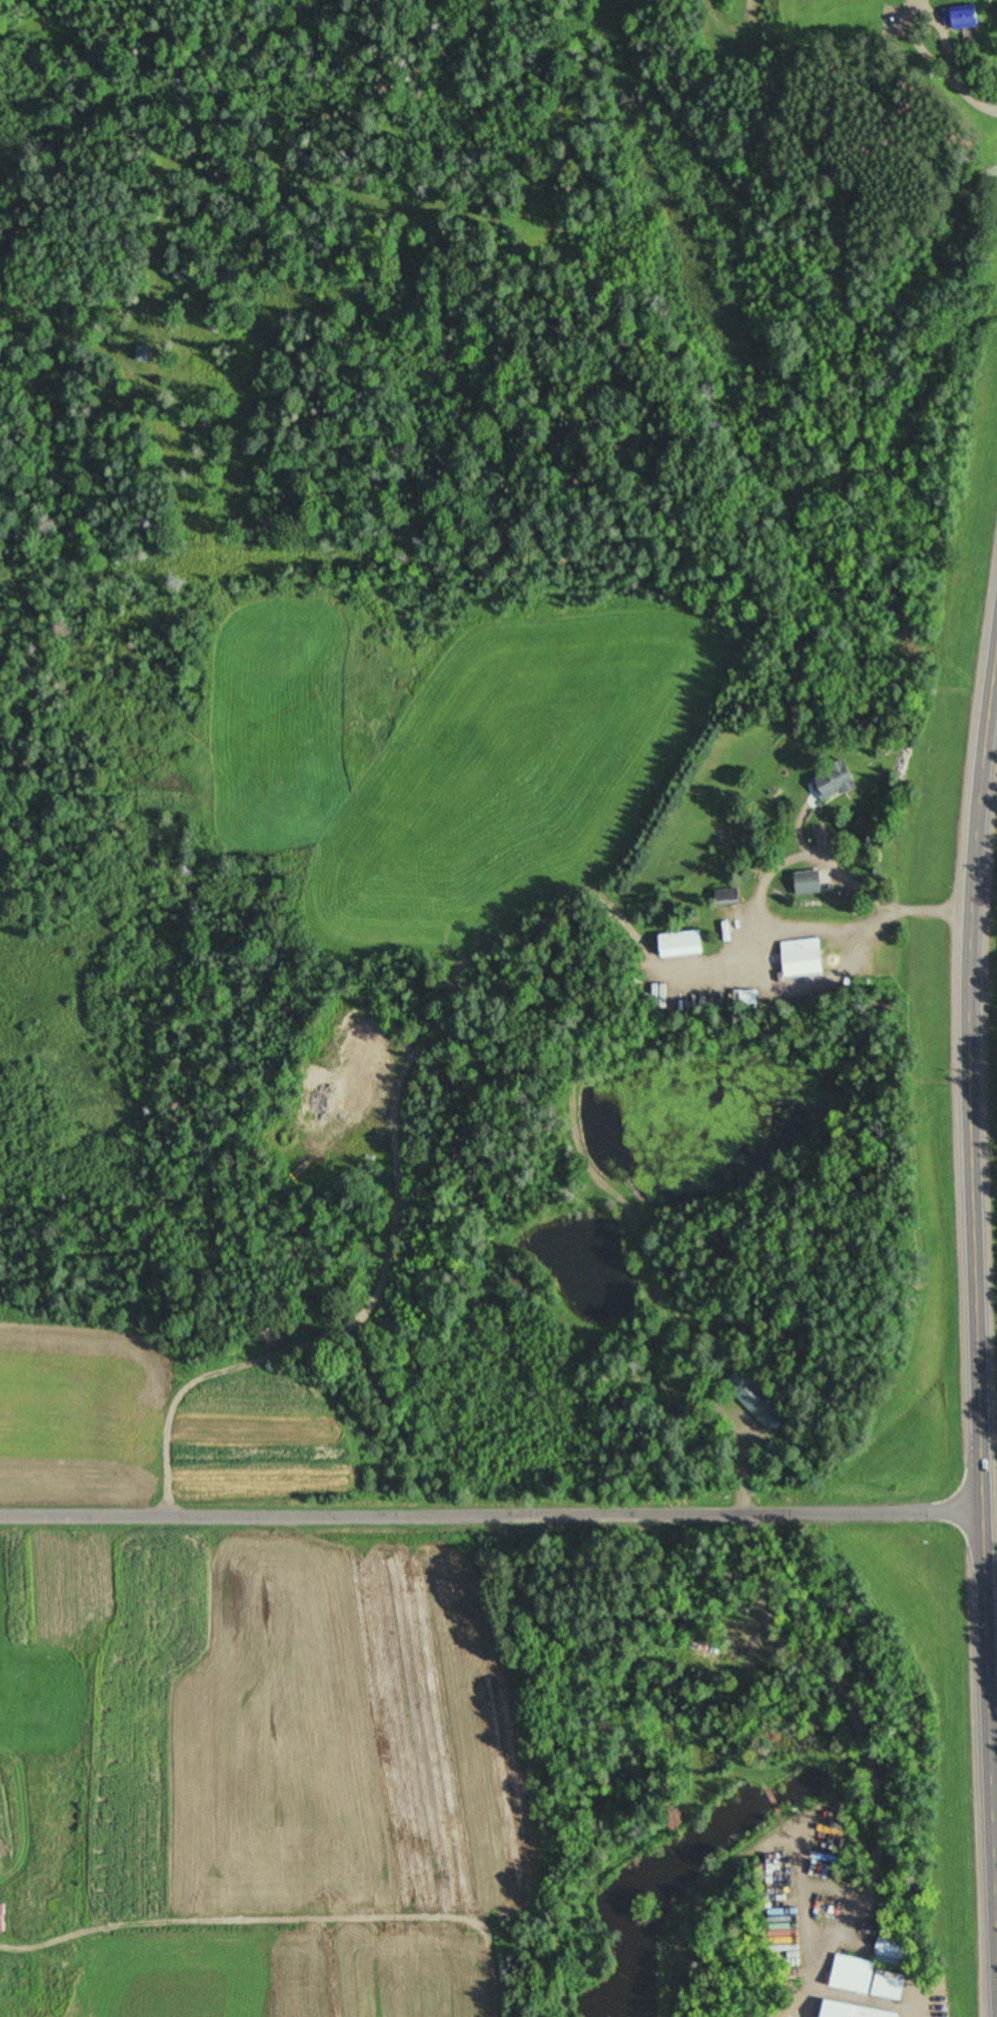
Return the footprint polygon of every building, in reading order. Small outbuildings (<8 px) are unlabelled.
[(974,9),(945,9),(945,28),(963,28),(963,37),(974,37),(974,9)] [(852,787),(842,761),(807,773),(817,800),(852,787)] [(815,870),(789,873),(792,897),(818,894),(815,870)] [(735,906),(735,890),(712,890),(712,906),(735,906)] [(700,932),(653,935),(654,958),(701,956),(700,932)] [(780,978),(822,973),(818,939),(776,943),(780,978)] [(768,1432),(784,1416),(740,1369),(723,1385),(768,1432)] [(877,1962),(833,1954),(827,1988),(899,2001),(903,1975),(876,1970),(877,1962)] [(896,2013),(817,2001),(814,2016),(896,2016),(896,2013)]
